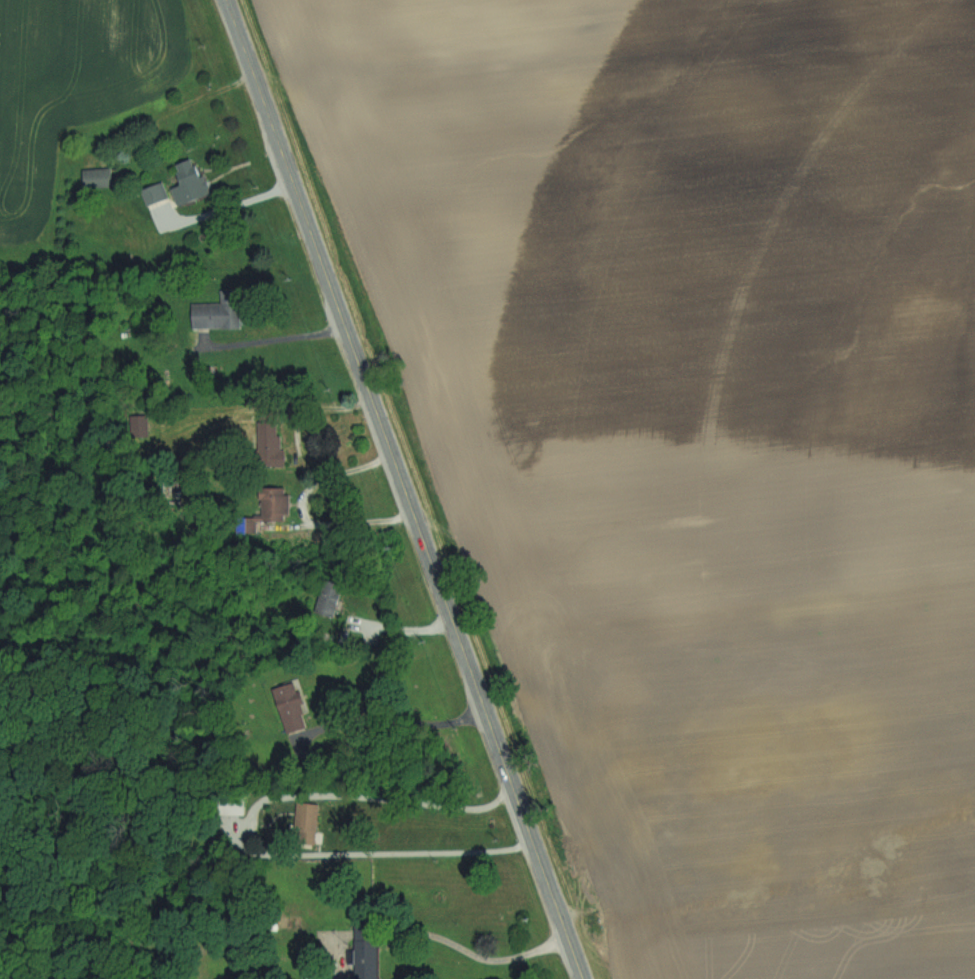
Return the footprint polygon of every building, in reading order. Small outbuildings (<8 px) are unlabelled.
[(177,166),(184,186),(174,189),(180,208),(215,196),(201,157),(177,166)] [(86,170),(86,190),(117,190),(117,170),(86,170)] [(171,201),(167,183),(145,189),(149,206),(171,201)] [(281,410),(261,410),(261,443),(281,443),(281,410)] [(291,495),(259,495),(259,517),(291,517),(291,495)] [(276,689),(289,740),(304,736),(303,732),(314,729),(302,683),(276,689)]
